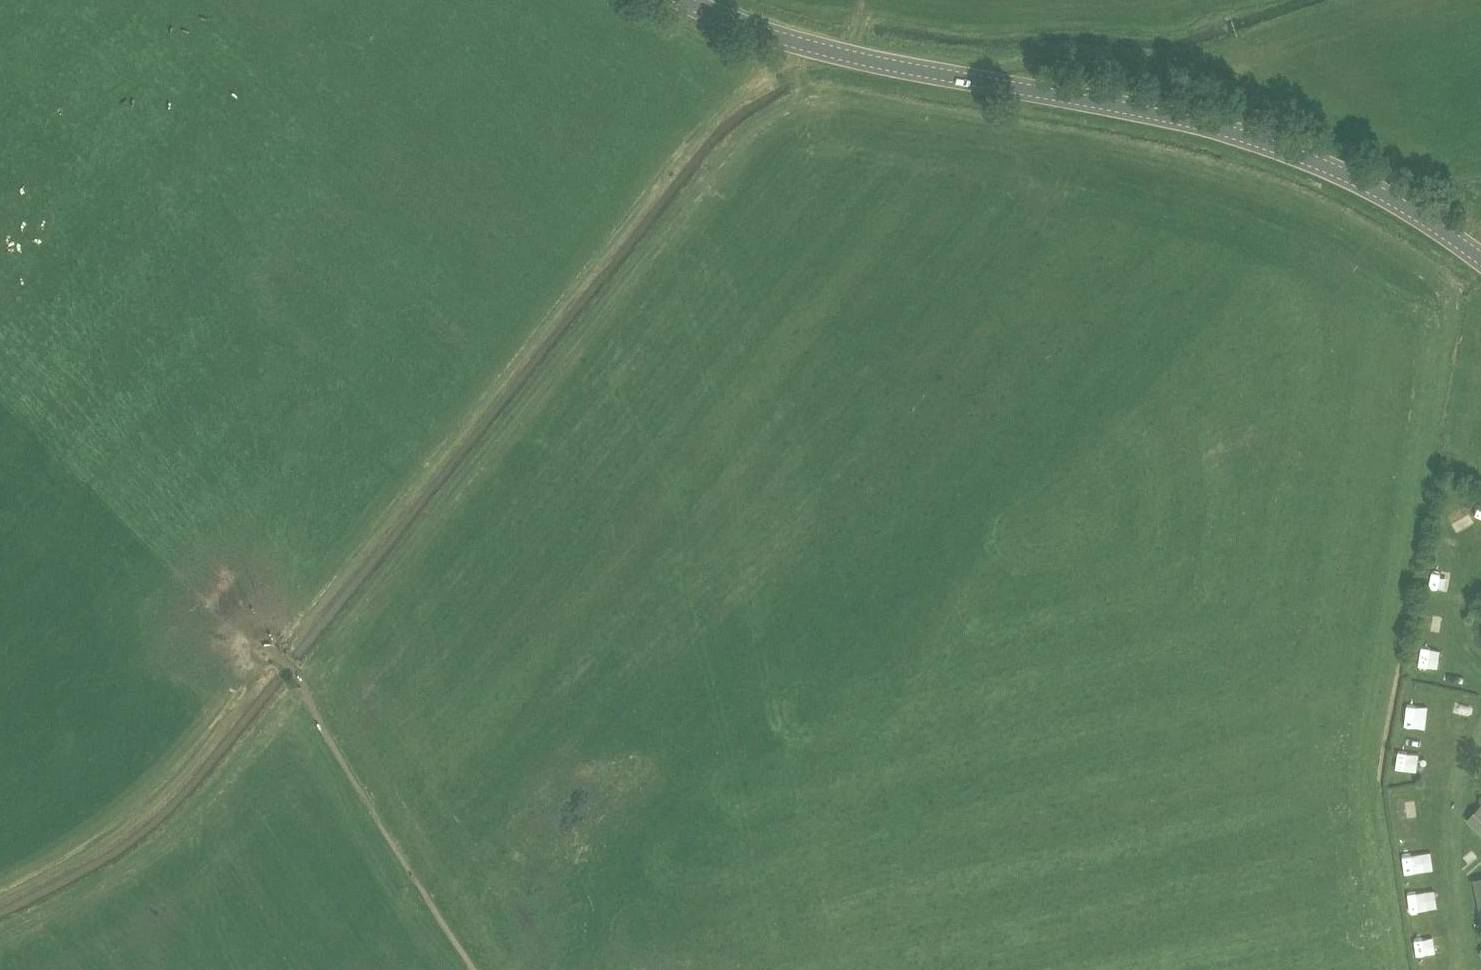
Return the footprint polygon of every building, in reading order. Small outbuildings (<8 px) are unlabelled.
[(1468,501),(1449,513),(1460,529),(1478,518),(1468,501)] [(1418,659),(1434,668),(1444,651),(1428,642),(1418,659)] [(1410,726),(1428,724),(1426,707),(1409,709),(1410,726)] [(1418,769),(1416,750),(1398,751),(1400,770),(1418,769)] [(1418,820),(1420,802),(1401,800),(1399,818),(1418,820)] [(1473,812),(1480,824),(1480,807),(1473,812)] [(1476,876),(1480,870),(1480,848),(1479,846),(1463,863),(1476,876)] [(1408,871),(1437,869),(1435,851),(1406,853),(1408,871)] [(1472,880),(1480,920),(1480,878),(1472,880)] [(1427,931),(1415,934),(1419,956),(1432,954),(1427,931)]
